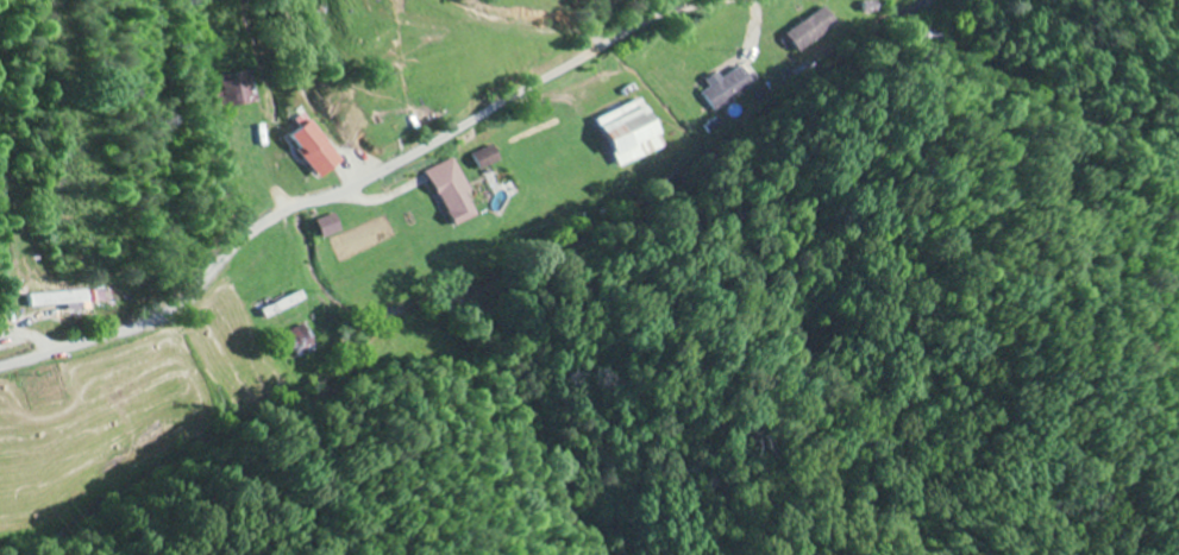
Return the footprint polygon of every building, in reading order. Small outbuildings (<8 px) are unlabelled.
[(801,54),(840,26),(826,8),(787,36),(801,54)] [(711,88),(703,93),(714,111),(755,85),(743,66),(723,79),(719,73),(707,81),(711,88)] [(261,102),(256,71),(220,77),(225,108),(261,102)] [(618,169),(664,149),(643,100),(597,120),(618,169)] [(289,139),(319,180),(343,162),(313,122),(289,139)] [(482,172),(503,162),(496,146),(475,155),(482,172)] [(427,171),(450,228),(476,218),(466,193),(470,192),(457,159),(427,171)] [(341,234),(335,215),(314,221),(320,240),(341,234)] [(87,304),(87,292),(27,292),(27,306),(87,304)] [(283,333),(295,359),(315,349),(304,324),(283,333)]
